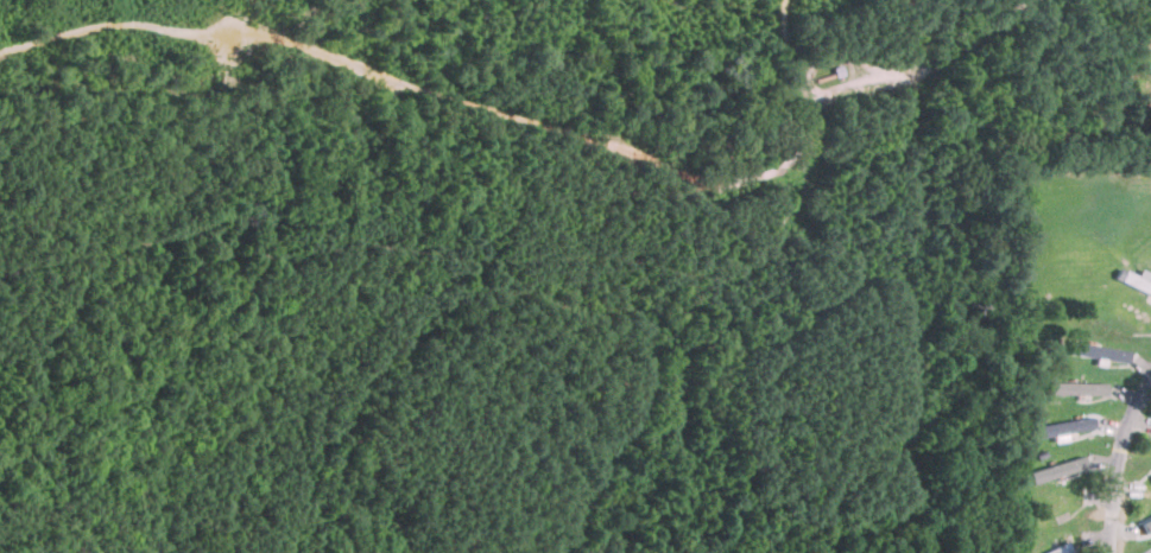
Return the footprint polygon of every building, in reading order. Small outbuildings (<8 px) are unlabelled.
[(1129,351),(1073,341),(1071,352),(1127,362),(1129,351)] [(1105,394),(1106,382),(1048,381),(1048,393),(1105,394)] [(1028,469),(1030,481),(1086,469),(1083,456),(1028,469)]
